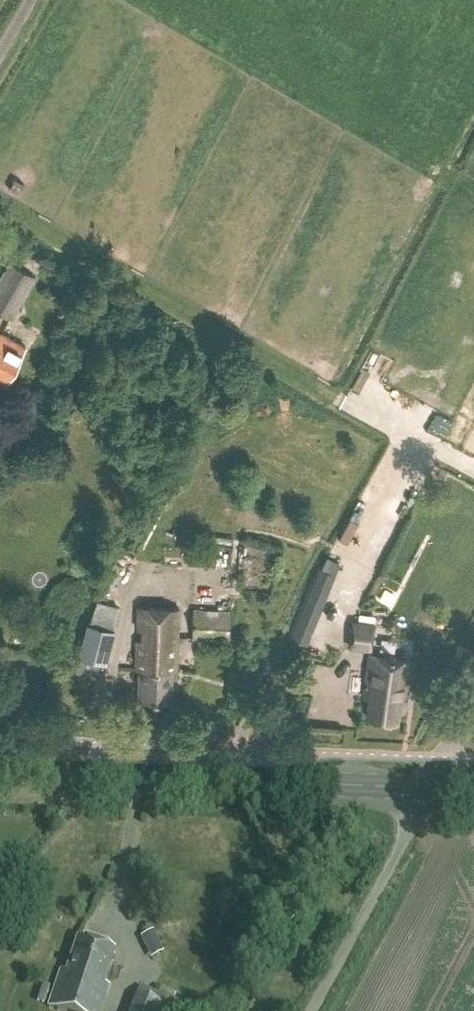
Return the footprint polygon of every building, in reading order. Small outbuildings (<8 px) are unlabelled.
[(36,277),(10,263),(0,280),(0,313),(12,320),(36,277)] [(26,346),(0,332),(0,380),(6,383),(26,346)] [(308,645),(336,576),(318,568),(290,637),(308,645)] [(177,669),(179,607),(139,606),(138,626),(141,626),(141,638),(138,638),(137,668),(139,668),(138,698),(171,700),(173,669),(177,669)] [(229,641),(230,612),(194,610),(193,639),(229,641)] [(371,650),(376,623),(353,619),(348,647),(371,650)] [(107,663),(116,629),(88,621),(78,655),(107,663)] [(404,711),(412,658),(370,652),(364,696),(369,697),(367,716),(397,721),(399,710),(404,711)] [(153,931),(143,937),(148,947),(159,941),(153,931)] [(115,949),(78,937),(67,971),(62,969),(49,1006),(64,1010),(101,1010),(109,985),(104,983),(115,949)] [(175,998),(141,985),(131,1010),(170,1010),(175,998)]
